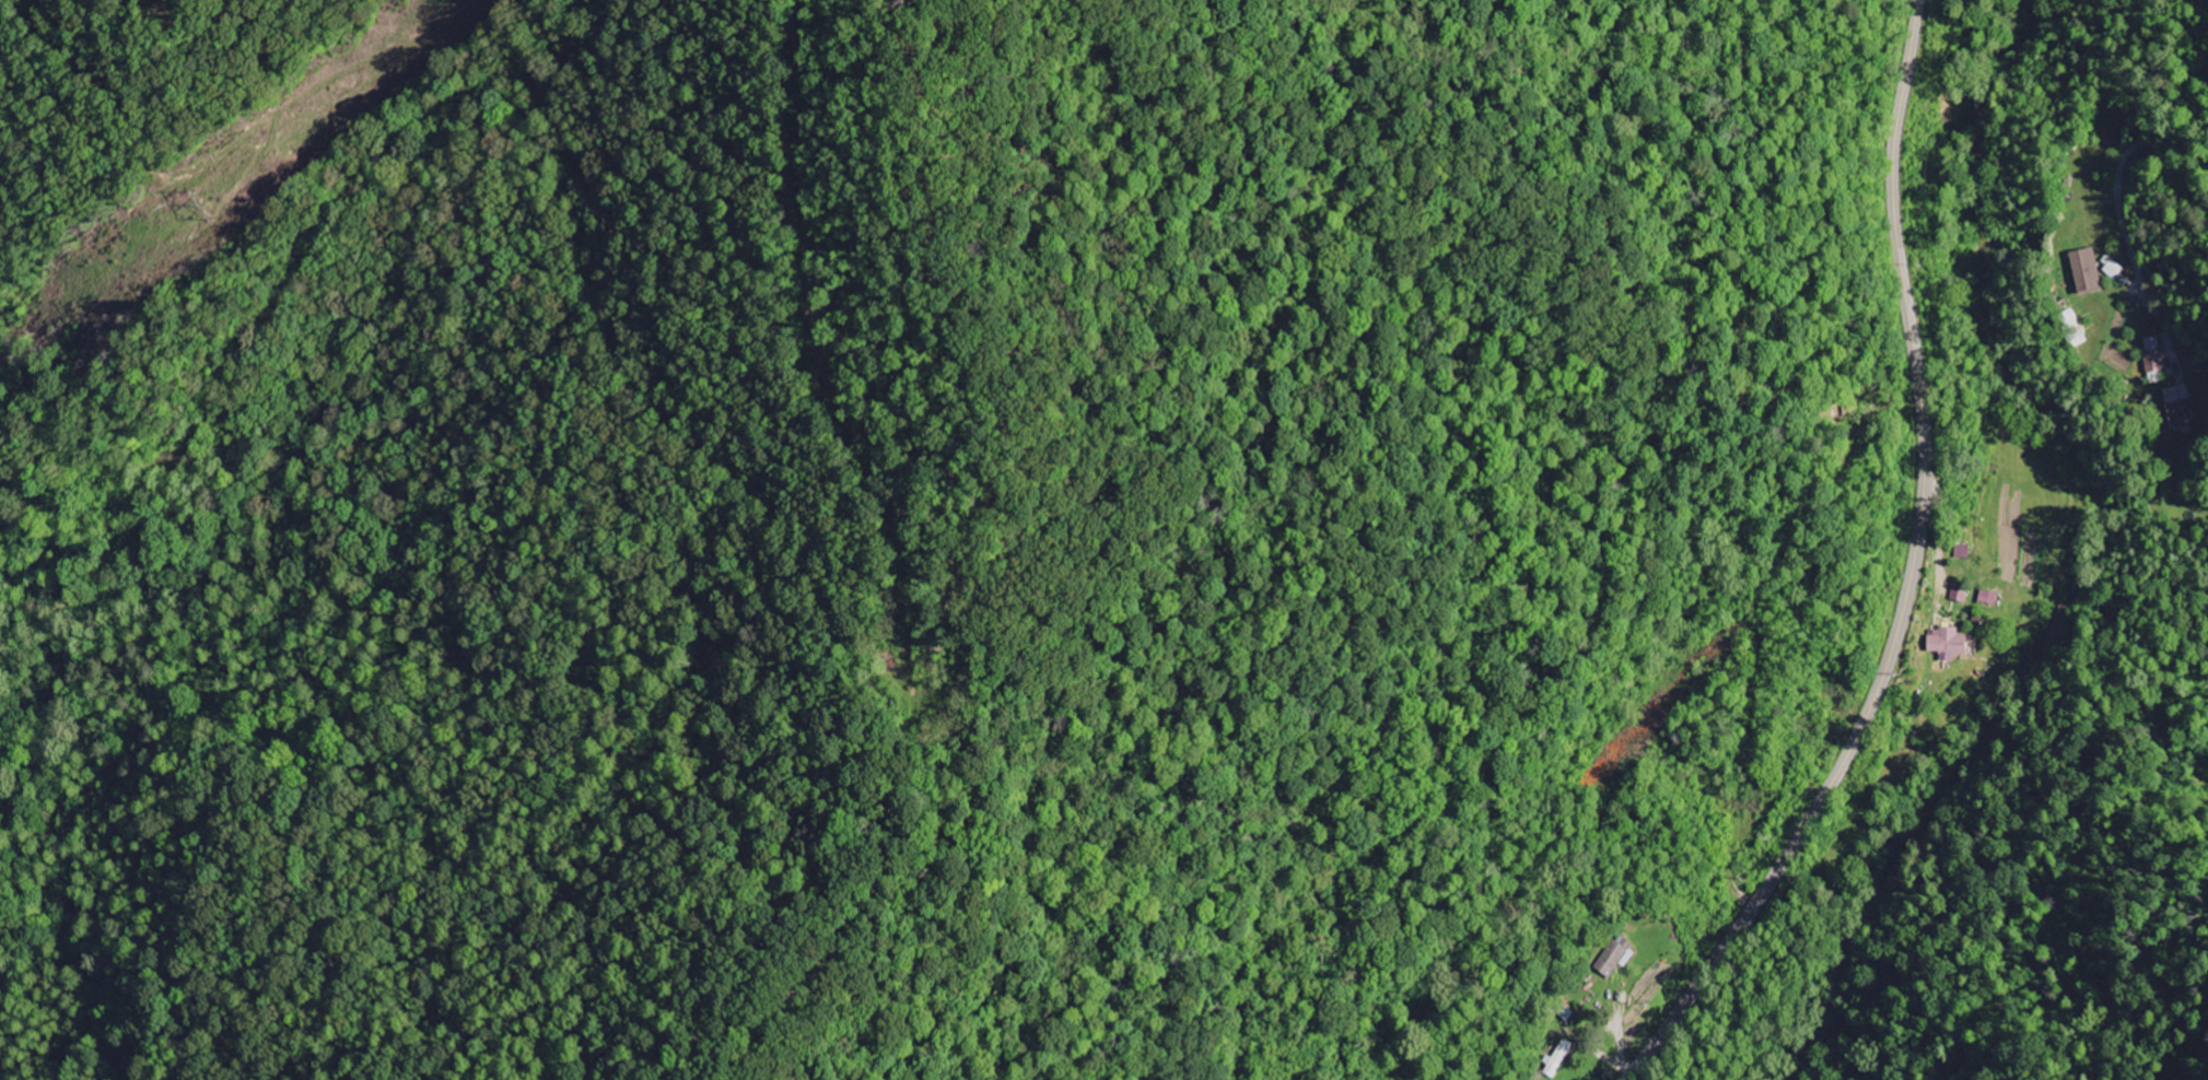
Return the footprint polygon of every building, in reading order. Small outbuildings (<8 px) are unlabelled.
[(2081,296),(2105,292),(2098,250),(2075,253),(2081,296)] [(2059,319),(2075,350),(2092,342),(2076,310),(2059,319)] [(2167,383),(2161,338),(2145,340),(2151,385),(2167,383)] [(2197,427),(2193,387),(2168,390),(2172,430),(2197,427)] [(1970,559),(1970,546),(1956,546),(1955,558),(1970,559)] [(1951,600),(1966,603),(1970,587),(1954,584),(1951,600)] [(1980,603),(1997,606),(1999,594),(1982,591),(1980,603)] [(1930,652),(1942,653),(1942,662),(1955,662),(1955,656),(1969,656),(1969,637),(1959,637),(1959,630),(1930,629),(1930,652)]
